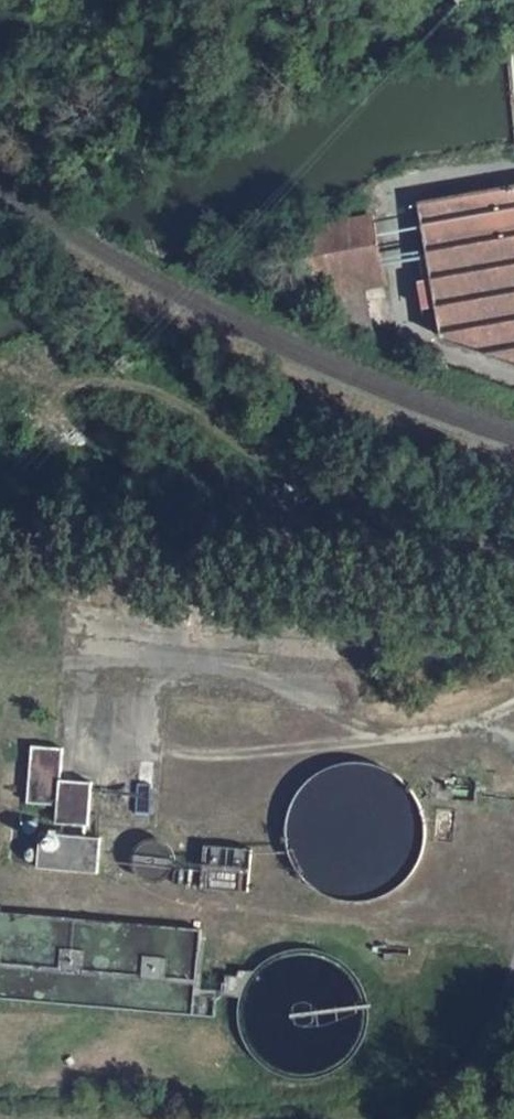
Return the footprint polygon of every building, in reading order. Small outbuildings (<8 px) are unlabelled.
[(419,203),(427,249),(432,276),(432,279),(420,281),(424,309),(437,307),(442,338),(513,364),(513,186),(419,203)] [(372,216),(293,230),(306,300),(321,297),(363,289),(385,284),(372,216)] [(432,276),(427,249),(414,252),(419,278),(432,276)] [(372,333),(363,289),(321,297),(324,315),(372,333)] [(57,823),(89,825),(92,782),(60,780),(63,748),(32,746),(28,803),(58,805),(57,823)] [(411,873),(423,846),(421,810),(412,792),(390,772),(370,764),(340,764),(313,777),(297,794),(287,821),(288,846),(297,868),(318,890),(339,899),(362,900),(390,891),(411,873)] [(37,867),(97,873),(101,838),(41,832),(37,867)] [(169,874),(174,865),(174,855),(170,848),(164,843),(156,841),(148,842),(140,847),(135,857),(135,865),(138,872),(142,876),(152,880),(164,878),(169,874)] [(252,849),(204,845),(200,887),(248,891),(252,849)] [(174,883),(190,884),(191,868),(176,867),(174,883)] [(0,911),(0,998),(214,1017),(216,996),(196,994),(202,929),(0,911)] [(361,1033),(364,1011),(359,989),(350,975),(319,955),(299,952),(284,956),(259,972),(257,974),(251,982),(246,991),(245,994),(242,1018),(253,1049),(271,1066),(295,1074),(321,1073),(348,1056),(361,1033)] [(257,974),(259,972),(239,970),(239,977),(227,976),(225,993),(245,994),(246,991),(251,982),(257,974)]
